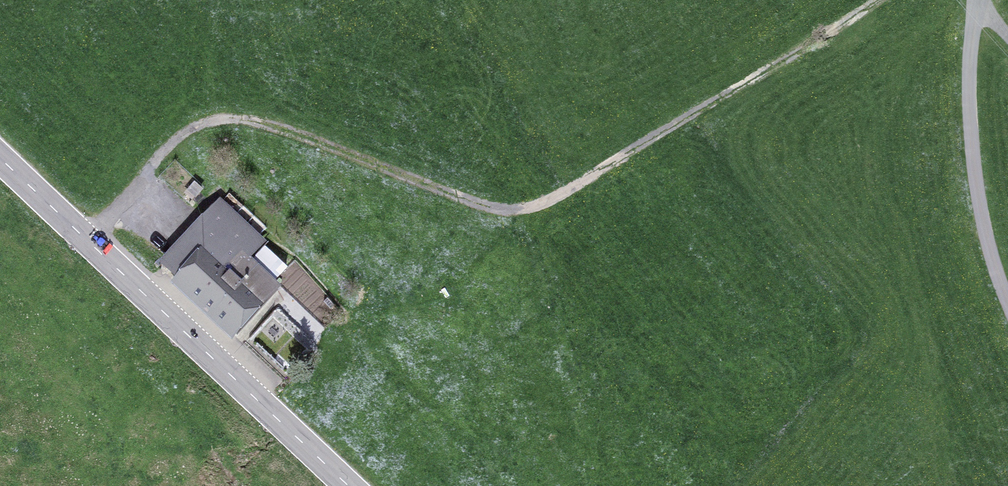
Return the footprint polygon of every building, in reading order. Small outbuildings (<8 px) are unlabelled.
[(233,332),(273,288),(242,259),(257,243),(219,207),(165,265),(180,280),(178,282),(233,332)]
